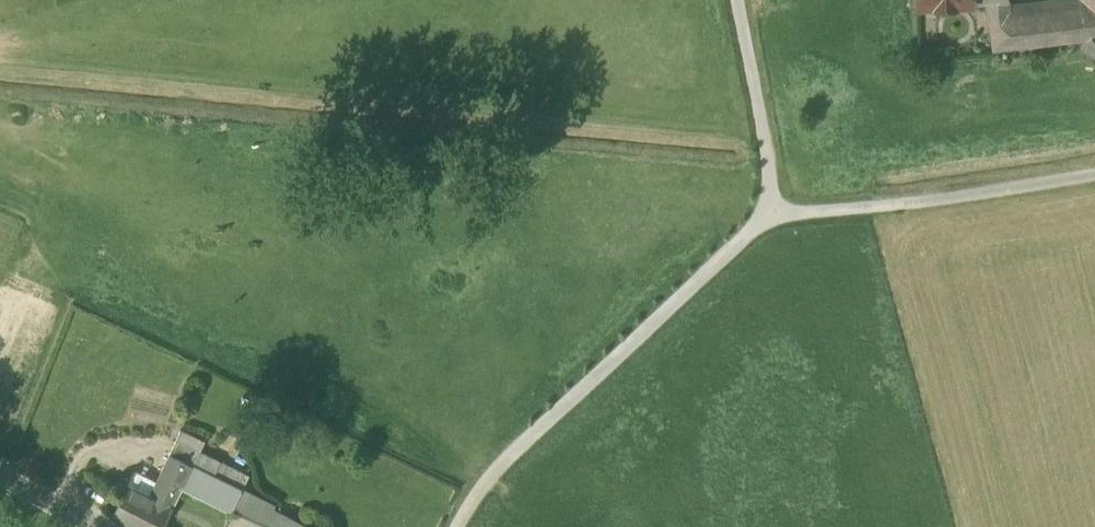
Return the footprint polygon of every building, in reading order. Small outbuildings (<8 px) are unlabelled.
[(1065,39),(1062,8),(1008,15),(1008,0),(987,0),(993,48),(1065,39)] [(1083,6),(1091,36),(1094,36),(1094,0),(1081,0),(1083,6)] [(1083,6),(1062,8),(1065,39),(1091,36),(1083,6)] [(169,454),(193,465),(201,450),(204,444),(180,432),(169,454)] [(201,450),(193,465),(214,476),(222,460),(201,450)] [(133,526),(163,526),(182,487),(193,465),(169,454),(156,481),(149,495),(127,485),(111,517),(133,526)] [(214,476),(241,489),(248,474),(222,460),(214,476)] [(255,499),(240,491),(241,489),(214,476),(193,465),(182,487),(230,511),(230,510),(245,516),(271,526),(307,526),(255,499)] [(127,485),(149,495),(156,481),(134,470),(127,485)]
